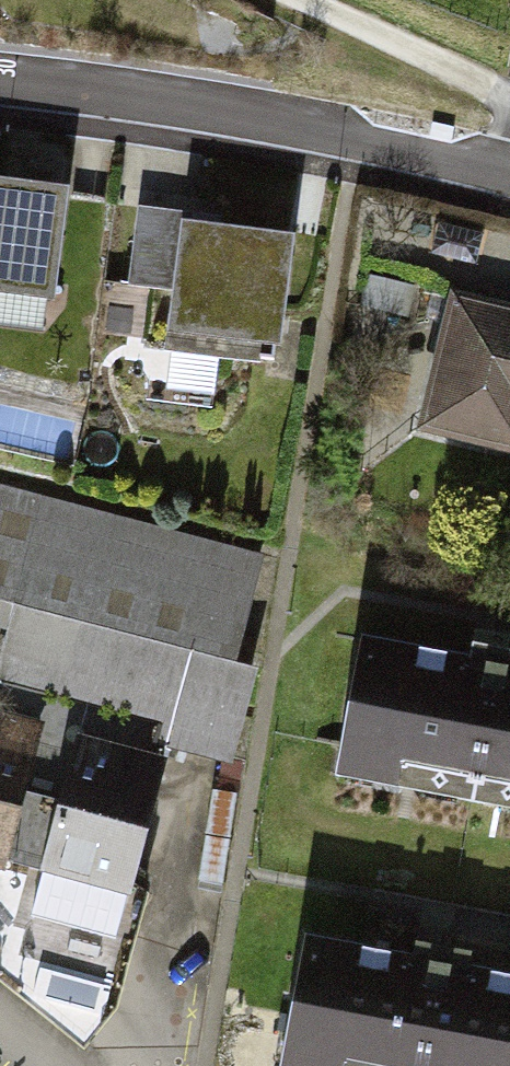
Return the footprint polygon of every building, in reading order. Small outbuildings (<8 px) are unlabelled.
[(0,178),(0,297),(81,307),(95,190),(0,178)] [(208,213),(149,208),(143,287),(191,290),(187,341),(308,350),(317,238),(206,230),(208,213)] [(464,287),(429,431),(509,451),(509,298),(464,287)] [(0,484),(0,604),(25,611),(9,681),(180,734),(175,753),(242,767),(269,556),(0,484)] [(388,645),(362,785),(509,812),(509,668),(388,645)] [(0,706),(0,866),(28,873),(67,724),(0,706)] [(192,772),(97,746),(47,925),(142,952),(192,772)] [(331,944),(309,1065),(509,1065),(509,976),(331,944)]
